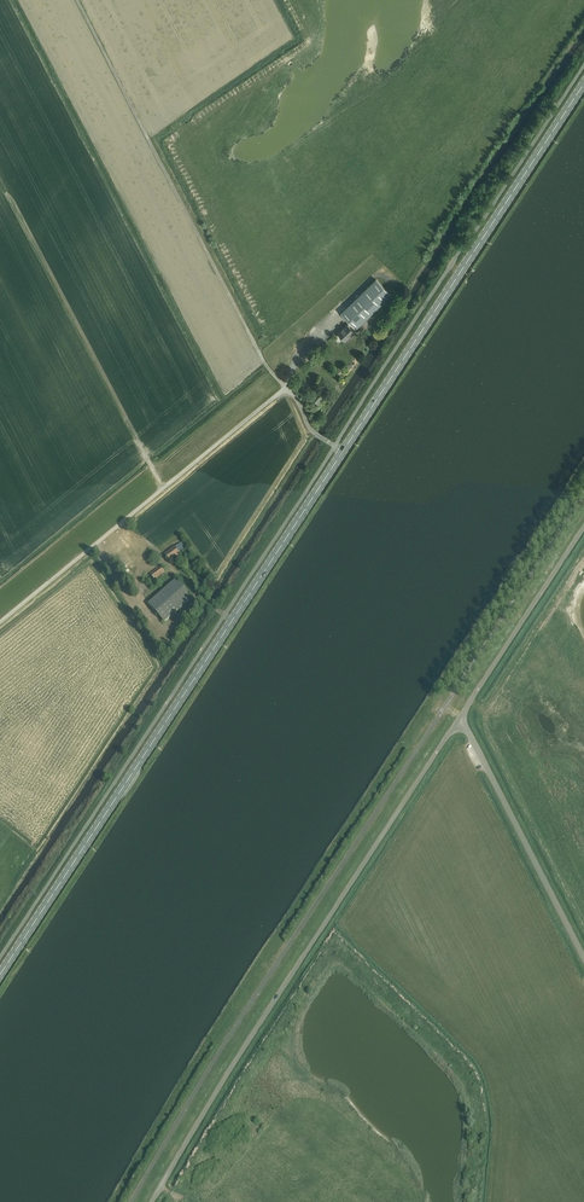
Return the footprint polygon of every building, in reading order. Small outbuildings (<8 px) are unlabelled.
[(356,328),(391,294),(376,279),(341,312),(350,322),(347,324),(338,333),(345,341),(355,331),(354,330),(356,328)] [(321,393),(323,391),(320,389),(319,390),(317,387),(313,392),(315,395),(312,398),(317,402),(323,395),(321,393)] [(180,555),(186,550),(182,544),(176,549),(174,547),(165,554),(171,562),(177,557),(178,558),(180,556),(180,555),(180,554),(180,555)] [(154,580),(165,572),(161,567),(151,575),(151,576),(141,584),(148,593),(158,585),(154,580)] [(149,604),(164,622),(192,598),(176,580),(149,604)]
